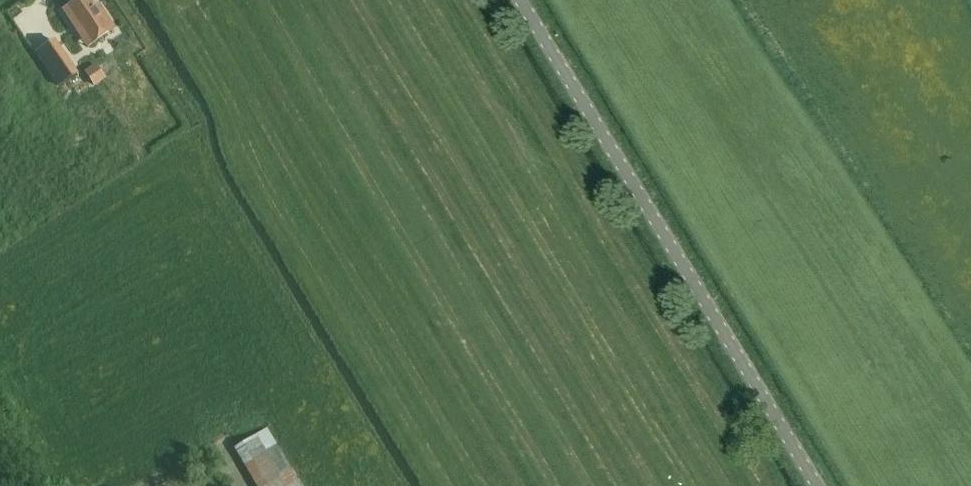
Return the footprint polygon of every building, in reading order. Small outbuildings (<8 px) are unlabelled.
[(114,29),(98,4),(94,7),(89,0),(79,0),(63,11),(78,34),(82,31),(91,44),(114,29)] [(58,86),(77,73),(54,39),(35,52),(58,86)] [(95,65),(70,82),(81,96),(109,76),(104,68),(100,72),(95,65)] [(234,448),(257,485),(302,485),(268,428),(234,448)]
